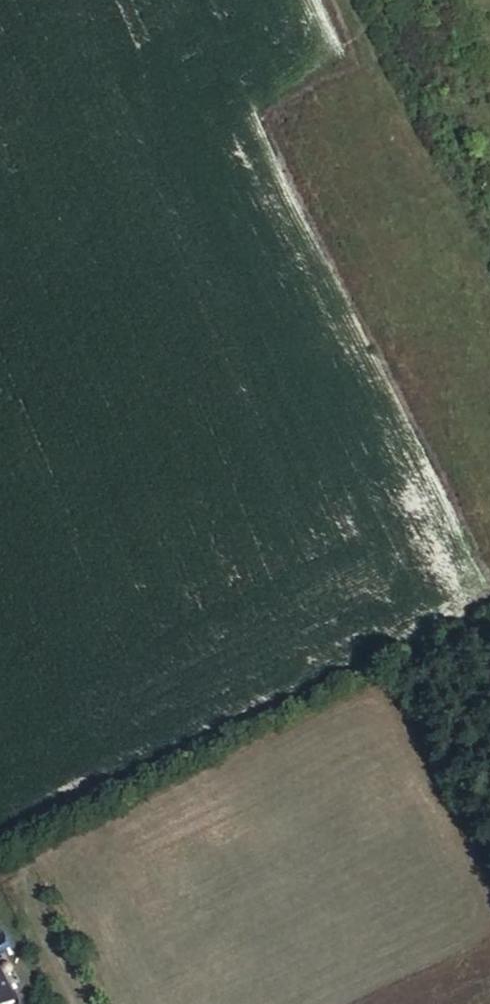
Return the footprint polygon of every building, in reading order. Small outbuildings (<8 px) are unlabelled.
[(9,993),(0,976),(0,998),(9,993)]
